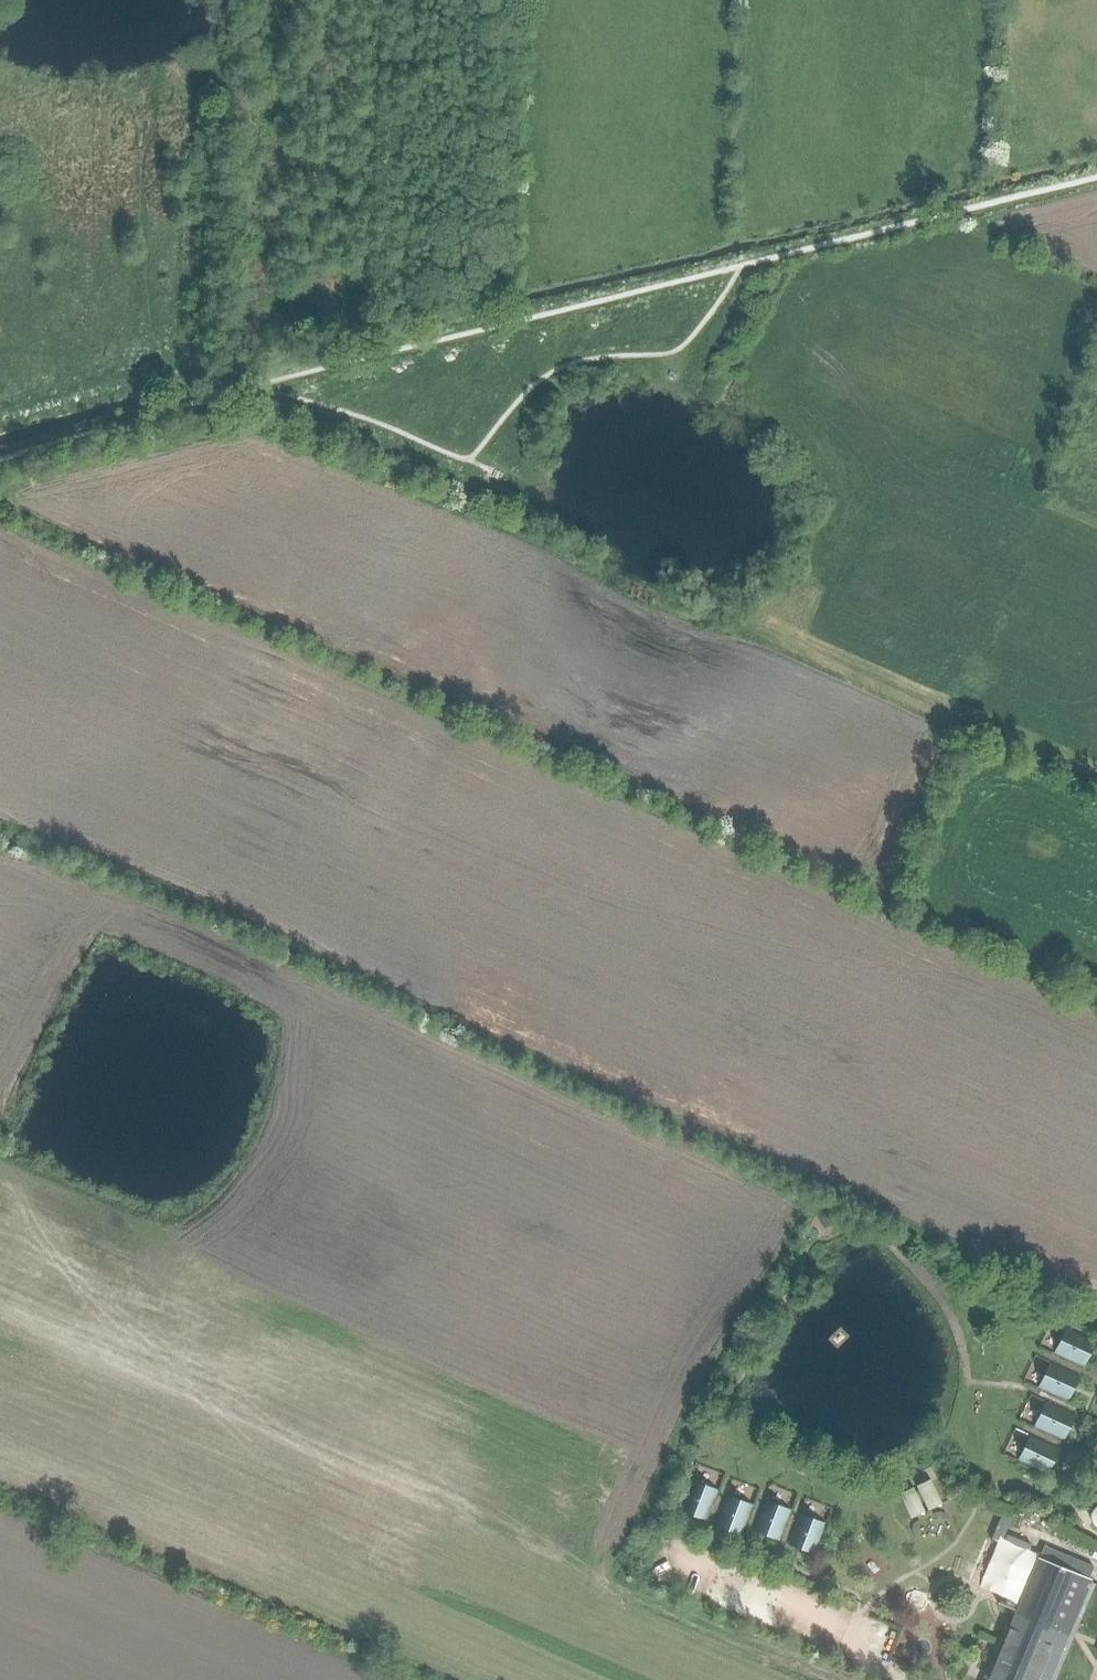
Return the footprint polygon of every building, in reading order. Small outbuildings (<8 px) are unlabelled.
[(1094,1341),(1066,1328),(1055,1353),(1083,1366),(1094,1341)] [(1050,1362),(1039,1387),(1067,1400),(1078,1375),(1050,1362)] [(1074,1415),(1046,1401),(1034,1426),(1062,1439),(1074,1415)] [(1047,1473),(1058,1449),(1030,1436),(1019,1460),(1047,1473)] [(930,1478),(916,1485),(928,1509),(942,1503),(930,1478)] [(681,1510),(706,1519),(717,1490),(692,1481),(681,1510)] [(913,1486),(899,1493),(911,1518),(925,1511),(913,1486)] [(716,1524),(741,1534),(752,1505),(727,1496),(716,1524)] [(764,1500),(753,1529),(779,1539),(790,1510),(764,1500)] [(1032,1512),(1024,1527),(1044,1537),(1051,1522),(1032,1512)] [(800,1514),(789,1543),(814,1553),(825,1524),(800,1514)] [(988,1679),(1048,1679),(1090,1578),(1029,1553),(1025,1563),(1034,1566),(1023,1594),(998,1601),(1017,1609),(988,1679)]
